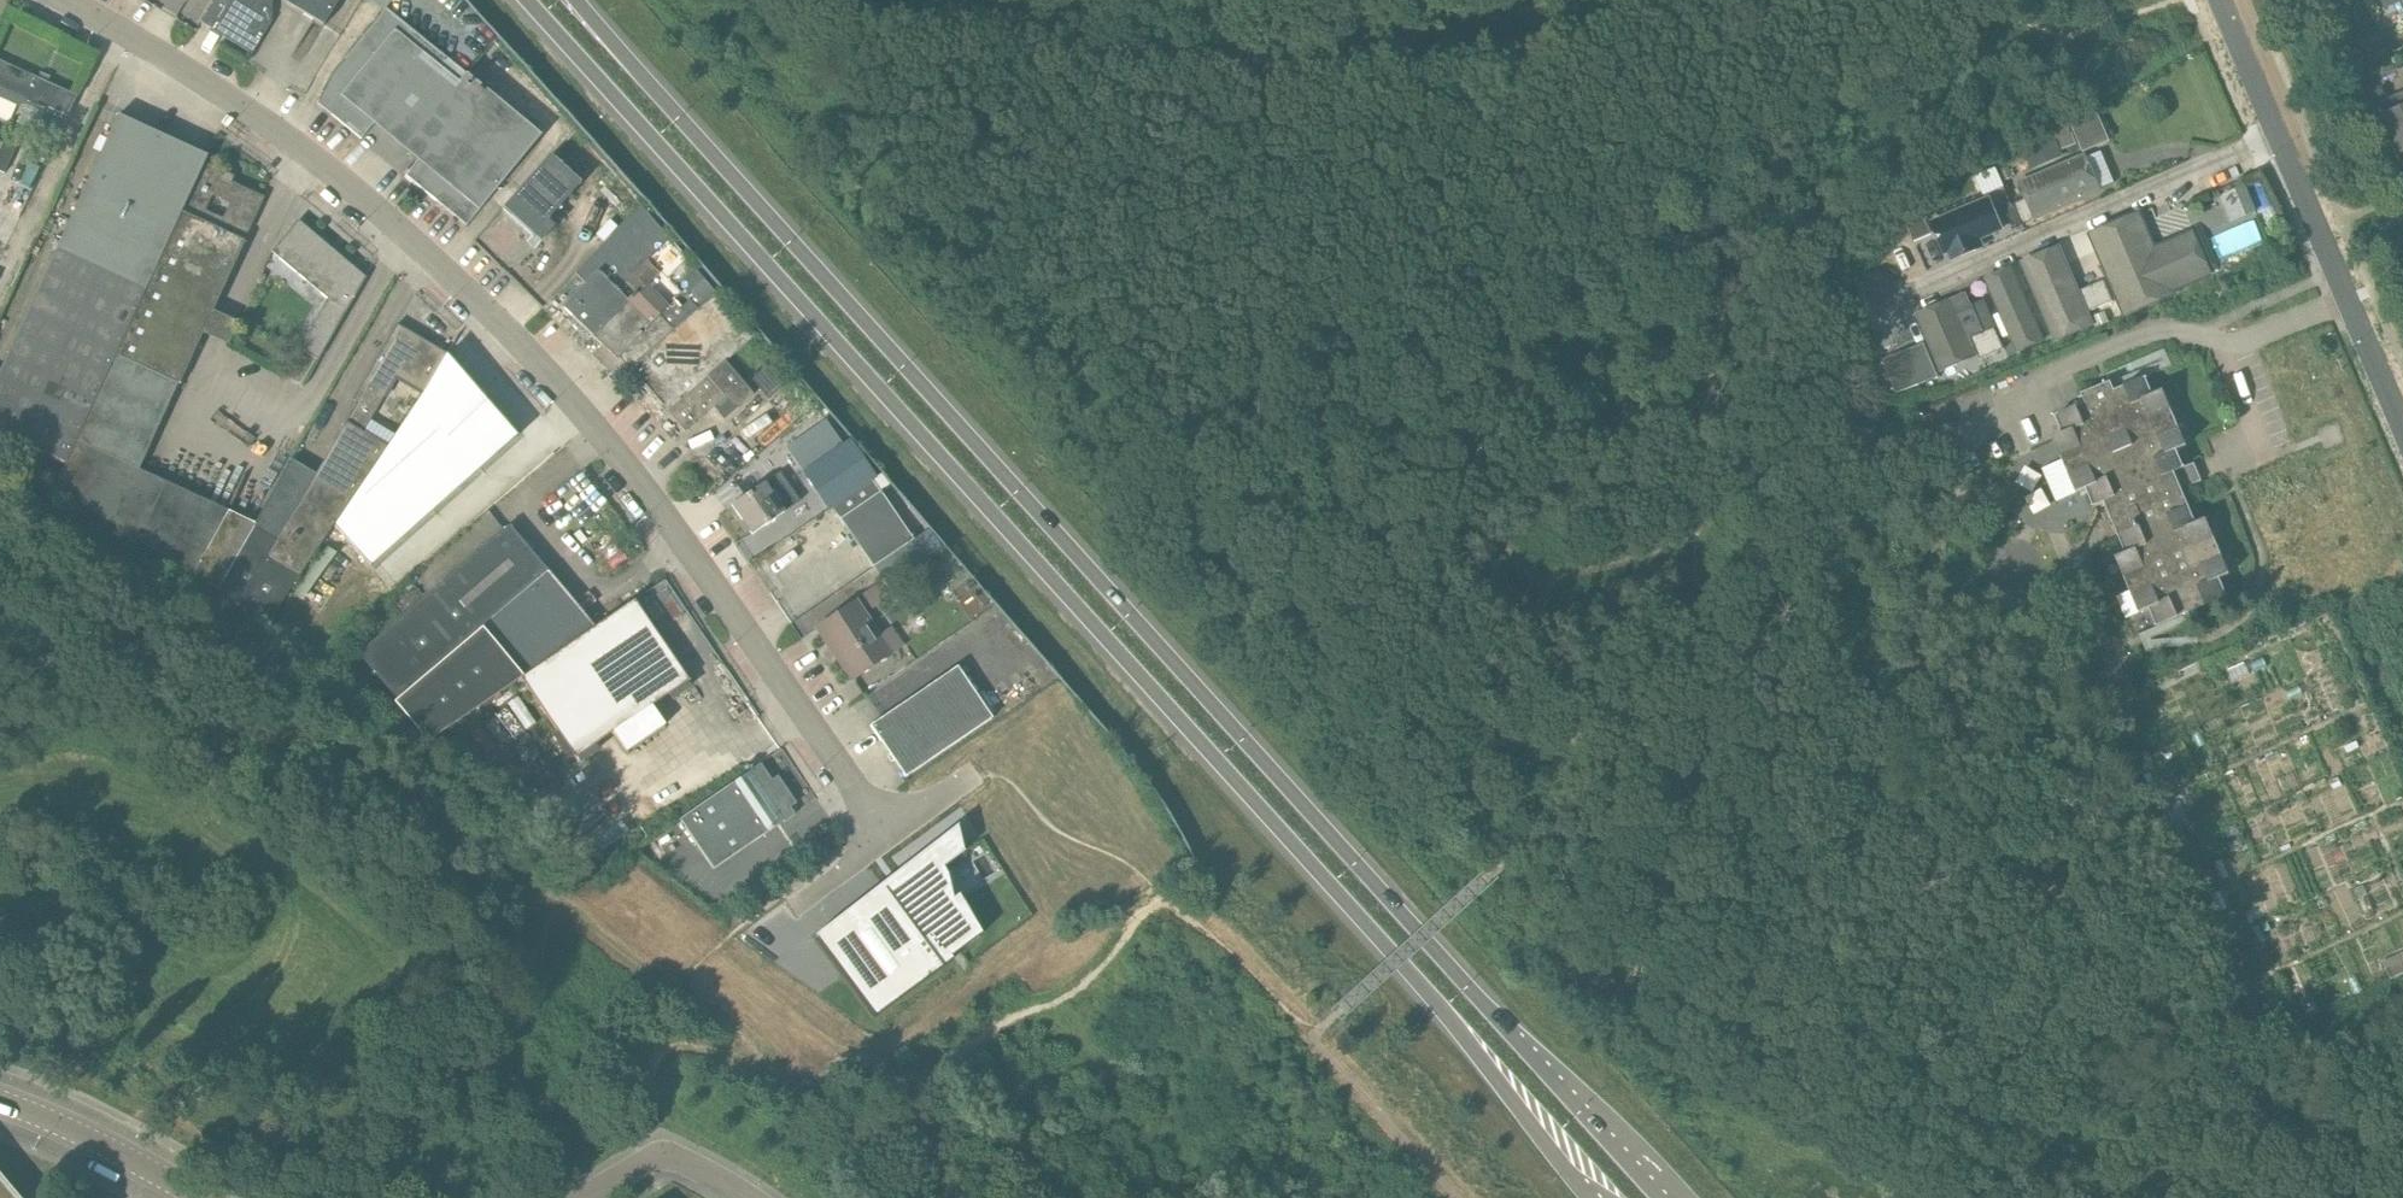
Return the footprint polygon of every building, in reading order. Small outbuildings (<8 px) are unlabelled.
[(270,22),(267,20),(270,16),(269,2),(265,0),(225,0),(230,3),(214,30),(252,53),(270,22)] [(340,0),(284,0),(283,1),(324,26),(340,0)] [(2384,9),(2400,2),(2402,8),(2402,0),(2381,0),(2384,9)] [(468,75),(387,8),(313,98),(361,138),(375,122),(419,159),(406,175),(467,226),(543,135),(469,74),(468,75)] [(26,108),(43,116),(46,110),(67,119),(77,96),(0,60),(0,96),(26,108)] [(2384,115),(2402,160),(2402,107),(2384,115)] [(2090,147),(2116,136),(2104,109),(2079,119),(2090,147)] [(205,163),(208,156),(119,115),(0,372),(0,433),(67,463),(74,444),(174,230),(205,163)] [(2049,138),(2051,143),(2057,140),(2061,150),(2078,143),(2071,128),(2049,138)] [(0,150),(0,171),(5,173),(17,146),(5,140),(3,144),(0,150)] [(2064,155),(2061,150),(2057,140),(2051,143),(2027,153),(2034,168),(2064,155)] [(2103,188),(2088,154),(2024,180),(2039,214),(2103,188)] [(543,237),(554,226),(548,220),(582,183),(552,156),(507,205),(537,232),(543,237)] [(205,163),(174,230),(74,444),(67,463),(55,488),(142,541),(169,483),(140,469),(265,198),(221,177),(224,172),(205,163)] [(2246,185),(2237,189),(2248,215),(2257,211),(2246,185)] [(2025,223),(2035,219),(2026,199),(2017,203),(2025,223)] [(1997,200),(1932,227),(1947,260),(2011,233),(1997,200)] [(2015,227),(2025,223),(2017,203),(2007,207),(2015,227)] [(678,303),(704,279),(641,208),(576,274),(586,285),(563,308),(618,361),(619,359),(678,303)] [(2140,214),(2089,237),(2122,319),(2215,279),(2195,235),(2157,251),(2140,214)] [(320,361),(366,279),(296,223),(273,252),(330,298),(301,350),(284,373),(301,384),(316,359),(320,361)] [(1927,223),(1911,230),(1916,241),(1932,234),(1927,223)] [(2095,327),(2061,247),(2026,262),(2060,342),(2095,327)] [(2045,342),(2014,270),(1992,279),(2022,351),(2045,342)] [(704,279),(678,303),(619,359),(684,433),(722,400),(733,413),(754,394),(746,385),(752,380),(771,363),(774,360),(704,279)] [(2106,280),(2093,285),(2102,307),(2115,302),(2106,280)] [(2089,312),(2102,307),(2093,285),(2080,290),(2089,312)] [(1972,305),(1975,313),(1984,332),(1995,328),(1998,326),(1986,299),(1972,305)] [(1972,356),(1950,303),(1918,316),(1939,369),(1972,356)] [(2096,327),(2109,321),(2105,312),(2092,317),(2096,327)] [(256,523),(254,527),(234,565),(283,600),(300,576),(334,526),(360,488),(382,456),(388,447),(362,431),(395,376),(425,393),(448,354),(398,325),(355,399),(359,402),(316,474),(293,460),(291,459),(291,460),(291,461),(256,523)] [(1992,353),(2004,348),(1995,328),(1984,332),(1992,353)] [(1984,332),(1972,337),(1980,358),(1992,353),(1984,332)] [(1886,360),(1897,391),(1918,383),(1907,353),(1886,360)] [(425,393),(418,403),(450,435),(488,399),(448,354),(425,393)] [(752,380),(770,399),(788,383),(771,363),(752,380)] [(2155,395),(2148,377),(2115,391),(2111,382),(2082,394),(2086,403),(2056,416),(2064,433),(2054,438),(2077,492),(2087,488),(2094,506),(2105,501),(2127,554),(2118,557),(2140,612),(2150,608),(2157,626),(2188,613),(2192,622),(2201,618),(2197,609),(2227,596),(2220,577),(2230,573),(2207,520),(2197,524),(2182,489),(2193,484),(2177,450),(2187,445),(2165,391),(2155,395)] [(488,399),(450,435),(480,469),(518,436),(488,399)] [(402,426),(459,488),(480,469),(450,435),(418,403),(402,426)] [(388,447),(382,456),(433,511),(459,488),(402,426),(388,447)] [(830,509),(879,475),(850,442),(803,472),(830,509)] [(404,537),(433,511),(382,456),(360,488),(404,537)] [(2041,483),(2043,464),(2025,462),(2022,480),(2041,483)] [(220,590),(234,565),(254,527),(256,523),(169,483),(142,541),(195,574),(220,590)] [(752,535),(784,513),(764,484),(732,505),(752,535)] [(404,537),(360,488),(334,526),(371,566),(404,537)] [(874,567),(914,540),(881,492),(841,519),(874,567)] [(395,702),(428,741),(578,640),(542,596),(558,582),(510,525),(359,653),(398,699),(395,702)] [(875,566),(884,580),(885,582),(921,558),(938,546),(926,532),(914,540),(875,566)] [(945,568),(925,556),(916,571),(936,582),(945,568)] [(283,600),(234,565),(220,590),(268,621),(283,600)] [(872,608),(894,594),(884,580),(863,594),(872,608)] [(577,758),(614,733),(626,751),(666,723),(653,706),(689,681),(634,601),(578,640),(522,678),(577,758)] [(838,659),(852,680),(892,653),(857,601),(817,628),(827,644),(838,659)] [(906,776),(992,718),(958,667),(872,726),(906,776)] [(772,781),(761,766),(680,822),(714,871),(795,815),(784,799),(790,795),(778,777),(772,781)] [(818,934),(816,935),(875,1016),(953,959),(951,956),(983,933),(959,893),(954,897),(949,874),(944,867),(936,855),(905,877),(907,881),(889,894),(884,889),(820,936),(818,934)] [(2402,974),(2402,955),(2384,964),(2392,979),(2402,974)] [(0,1177),(0,1197),(18,1197),(0,1177)]
